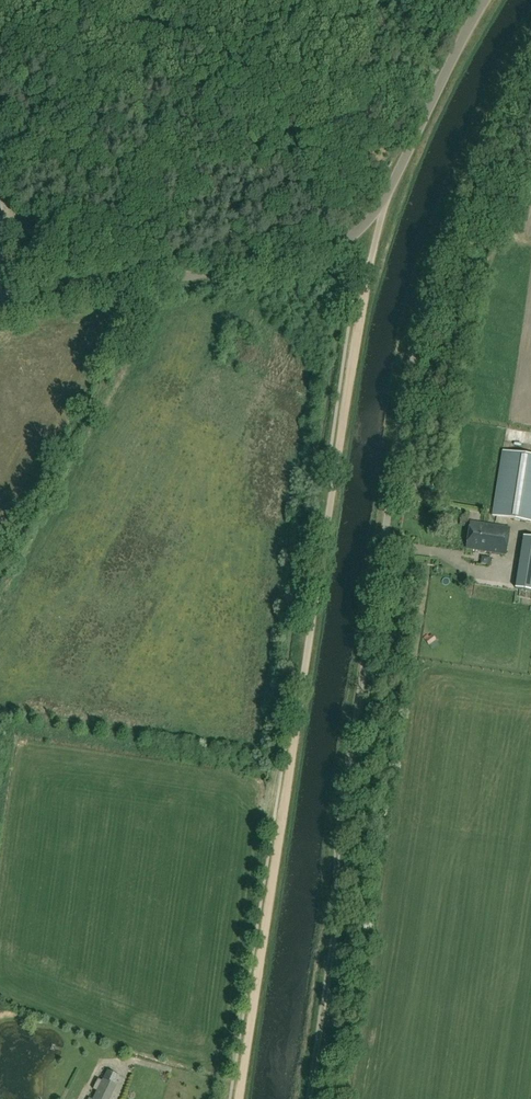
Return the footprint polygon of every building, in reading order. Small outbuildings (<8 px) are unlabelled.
[(493,516),(530,522),(530,456),(503,451),(493,516)] [(509,528),(481,524),(470,522),(466,548),(505,554),(509,528)] [(515,588),(530,591),(530,538),(523,536),(515,588)] [(433,645),(440,641),(437,636),(429,640),(433,645)] [(499,652),(509,651),(508,637),(498,637),(499,652)] [(119,1079),(122,1072),(115,1070),(112,1077),(119,1079)] [(115,1086),(102,1080),(96,1092),(92,1098),(109,1098),(115,1086)]
